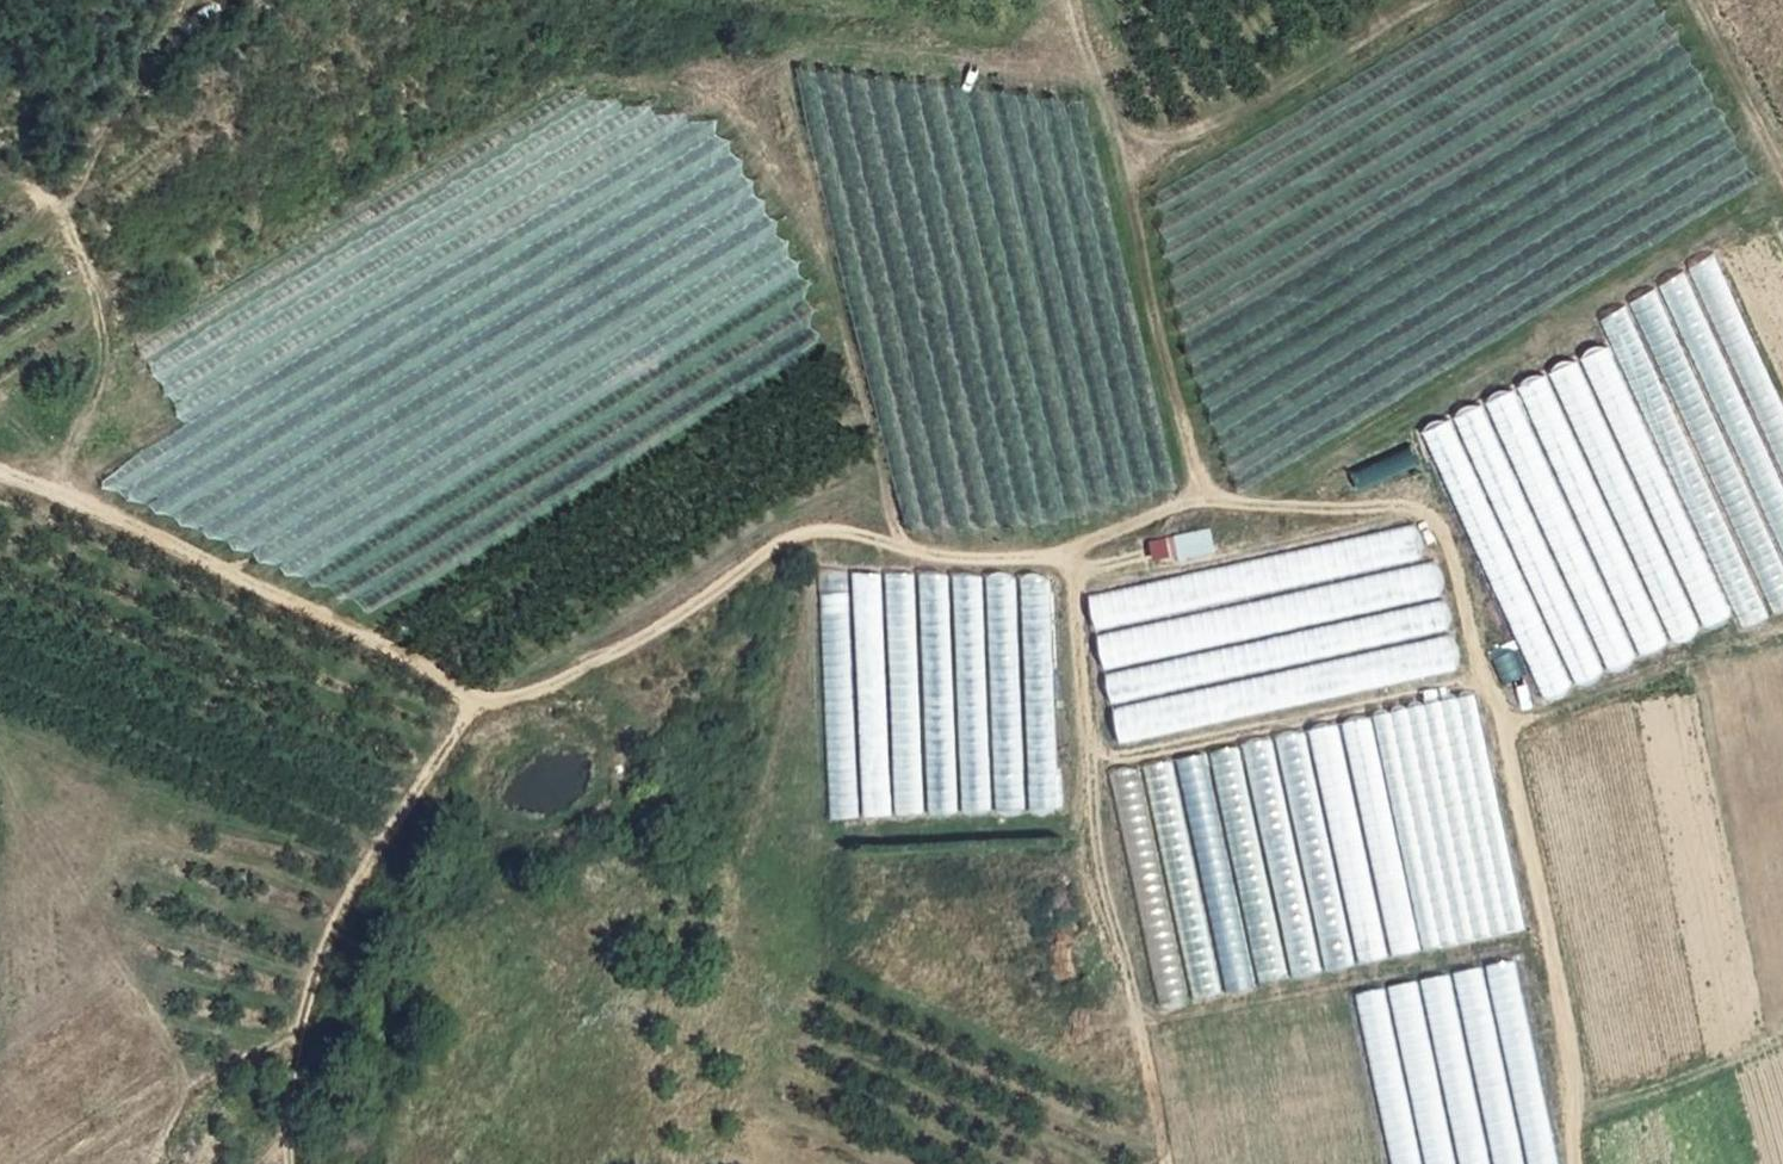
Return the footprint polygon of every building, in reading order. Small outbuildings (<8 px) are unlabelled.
[(1689,269),(1782,472),(1782,403),(1713,254),(1689,269)] [(1659,287),(1782,554),(1782,484),(1683,272),(1659,287)] [(1630,303),(1774,615),(1782,611),(1782,561),(1655,289),(1630,303)] [(1625,305),(1601,320),(1743,629),(1770,615),(1625,305)] [(1610,347),(1580,360),(1704,626),(1734,612),(1610,347)] [(1578,361),(1548,375),(1672,641),(1702,627),(1578,361)] [(1547,375),(1517,389),(1641,654),(1671,640),(1547,375)] [(1514,391),(1484,405),(1608,671),(1638,657),(1514,391)] [(1482,405),(1452,419),(1576,684),(1606,670),(1482,405)] [(1451,419),(1421,433),(1545,699),(1575,685),(1451,419)] [(1352,469),(1360,488),(1420,464),(1413,445),(1352,469)] [(1413,523),(1088,595),(1096,631),(1421,560),(1413,523)] [(1212,529),(1177,536),(1182,560),(1216,553),(1212,529)] [(1430,562),(1096,635),(1105,672),(1438,598),(1430,562)] [(831,819),(857,818),(846,570),(820,571),(831,819)] [(863,818),(891,816),(880,573),(853,574),(863,818)] [(895,814),(923,813),(914,574),(886,575),(895,814)] [(929,810),(956,809),(947,577),(920,579),(929,810)] [(997,810),(1024,809),(1015,577),(988,578),(997,810)] [(1031,806),(1058,805),(1050,577),(1023,578),(1031,806)] [(963,811),(990,810),(981,578),(954,579),(963,811)] [(1441,600),(1105,674),(1112,706),(1448,631),(1441,600)] [(1449,637),(1113,711),(1120,743),(1456,668),(1449,637)] [(1426,953),(1526,931),(1474,695),(1374,717),(1426,953)] [(1374,717),(1339,725),(1391,960),(1426,953),(1374,717)] [(1339,725),(1306,733),(1358,968),(1391,960),(1339,725)] [(1306,733),(1274,740),(1326,975),(1358,968),(1306,733)] [(1274,740),(1241,747),(1293,982),(1326,975),(1274,740)] [(1241,747),(1207,755),(1259,990),(1293,982),(1241,747)] [(1207,755),(1175,762),(1227,997),(1259,990),(1207,755)] [(1175,762),(1141,769),(1194,1005),(1227,997),(1175,762)] [(1141,769),(1113,775),(1166,1011),(1194,1005),(1141,769)] [(1485,966),(1529,1163),(1560,1163),(1515,960),(1485,966)] [(1452,974),(1495,1163),(1526,1163),(1482,967),(1452,974)] [(1420,981),(1461,1163),(1493,1163),(1450,974),(1420,981)] [(1389,988),(1428,1163),(1460,1163),(1419,981),(1389,988)] [(1354,994),(1392,1163),(1424,1163),(1384,988),(1354,994)]
